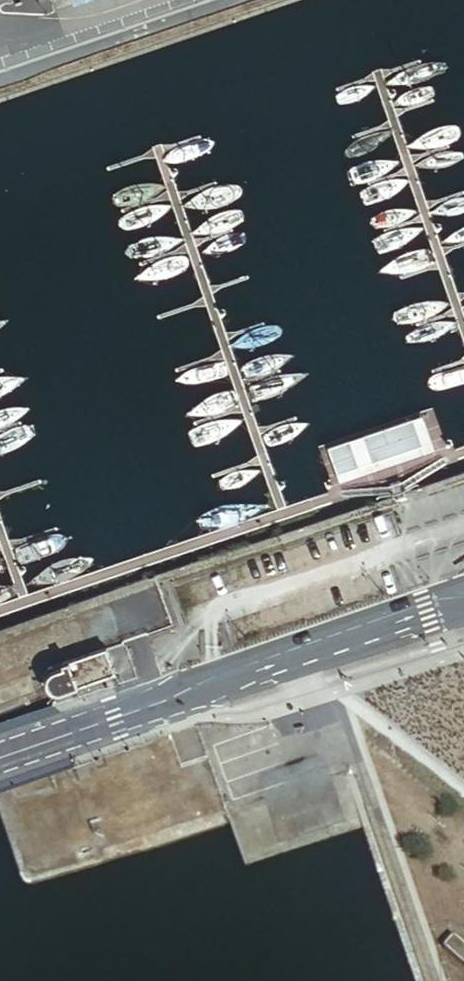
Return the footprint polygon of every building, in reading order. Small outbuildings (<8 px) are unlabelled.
[(444,440),(335,479),(344,503),(453,464),(444,440)] [(114,674),(106,648),(60,664),(62,668),(51,672),(49,674),(47,677),(47,680),(47,685),(48,687),(50,690),(55,692),(59,693),(114,674)]
